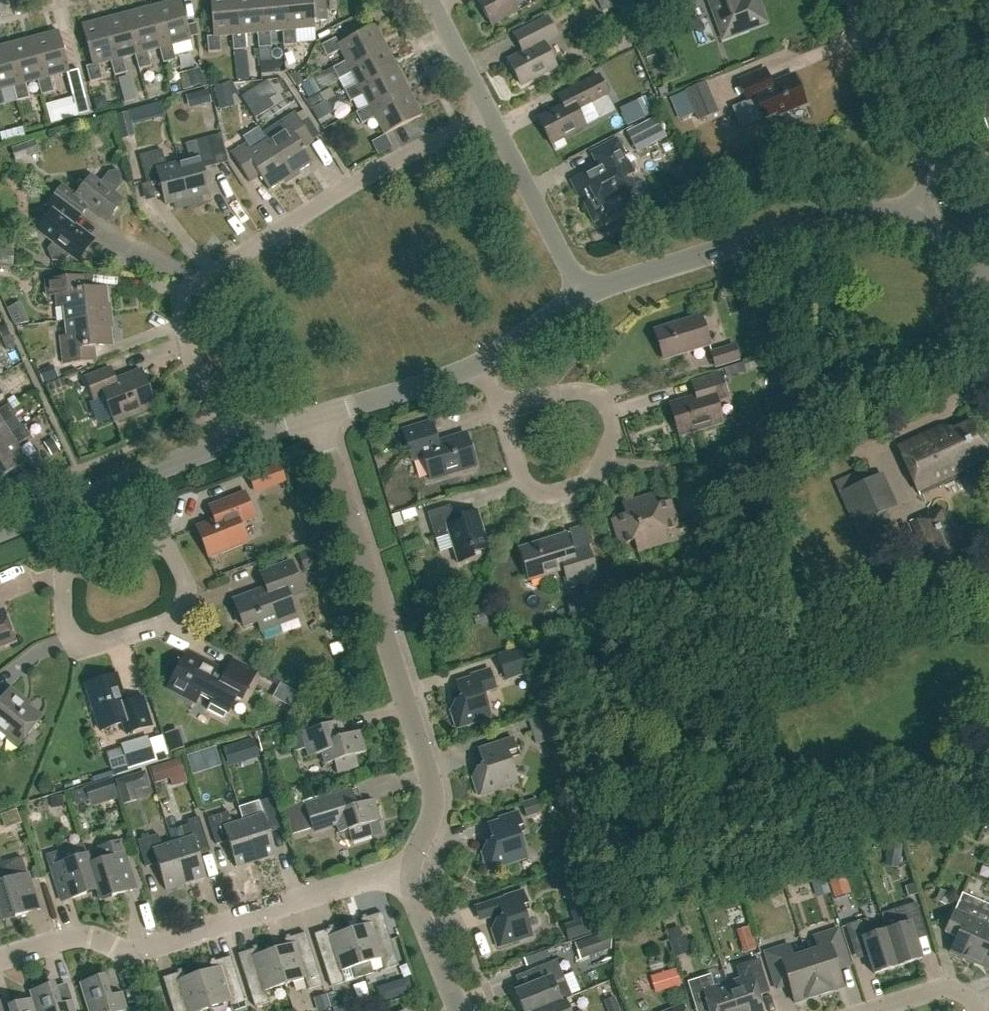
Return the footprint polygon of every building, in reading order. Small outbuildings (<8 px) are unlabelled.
[(160,49),(164,64),(176,60),(175,56),(191,51),(189,41),(191,40),(181,0),(180,0),(156,6),(167,47),(160,49)] [(234,35),(239,34),(236,0),(211,0),(214,36),(207,37),(208,52),(222,51),(221,36),(234,35)] [(235,50),(247,49),(246,34),(258,33),(265,32),(262,0),(236,0),(239,34),(234,35),(235,50)] [(288,0),(262,0),(265,32),(258,33),(259,46),(259,48),(272,47),(271,32),(283,31),(290,30),(288,0)] [(283,31),(284,46),(286,72),(295,71),(295,64),(301,64),(299,47),(294,47),(294,45),(297,45),(296,32),(316,30),(315,24),(328,23),(326,0),(288,0),(290,30),(283,31)] [(491,26),(520,11),(514,0),(477,0),(491,26)] [(724,39),(761,25),(764,19),(757,0),(709,0),(724,39)] [(167,47),(156,6),(132,13),(142,53),(135,55),(139,70),(152,67),(148,52),(160,49),(167,47)] [(142,53),(132,13),(107,19),(118,60),(111,61),(114,76),(128,73),(124,58),(135,55),(142,53)] [(557,36),(547,18),(523,30),(532,48),(509,60),(522,86),(556,68),(544,43),(557,36)] [(99,64),(111,61),(118,60),(107,19),(82,25),(93,65),(86,67),(90,83),(103,79),(99,64)] [(349,67),(386,48),(374,25),(338,44),(335,38),(321,46),(327,57),(328,56),(333,66),(345,60),(349,67)] [(45,79),(38,81),(41,95),(54,92),(51,77),(70,72),(59,31),(34,38),(45,79)] [(45,79),(34,38),(9,44),(20,86),(14,87),(17,101),(30,98),(26,84),(38,81),(45,79)] [(9,44),(0,47),(0,106),(6,104),(2,90),(14,87),(20,86),(9,44)] [(361,90),(398,71),(386,48),(349,67),(345,60),(333,66),(332,67),(339,79),(352,72),(357,83),(361,90)] [(248,51),(236,52),(238,79),(250,78),(248,51)] [(373,113),(410,93),(398,71),(361,90),(357,83),(344,90),(350,102),(363,95),(369,106),(373,113)] [(767,86),(760,71),(738,80),(747,103),(755,99),(763,118),(777,112),(778,116),(805,104),(793,75),(767,86)] [(134,76),(120,78),(126,104),(139,101),(134,76)] [(608,95),(598,76),(558,96),(564,107),(539,120),(551,144),(585,126),(577,111),(608,95)] [(739,109),(728,78),(691,91),(703,122),(739,109)] [(210,89),(198,92),(202,105),(213,102),(210,89)] [(373,113),(369,106),(356,113),(362,124),(375,118),(384,135),(422,116),(410,93),(373,113)] [(976,104),(988,139),(988,138),(988,99),(976,104)] [(284,131),(268,142),(290,177),(312,163),(303,149),(313,143),(295,114),(280,123),(284,131)] [(666,137),(657,118),(626,133),(636,152),(666,137)] [(187,200),(192,206),(203,203),(201,196),(210,194),(204,169),(215,167),(208,139),(186,144),(190,163),(179,166),(187,200)] [(634,173),(616,139),(590,152),(598,167),(571,181),(580,198),(591,192),(599,207),(620,196),(619,194),(633,186),(628,176),(634,173)] [(290,177),(268,142),(251,152),(246,144),(230,154),(249,183),(259,177),(268,191),(290,177)] [(187,200),(179,166),(164,169),(159,151),(139,156),(147,184),(158,181),(165,205),(173,203),(175,210),(192,206),(187,200)] [(233,191),(232,168),(214,169),(215,192),(233,191)] [(53,197),(80,217),(87,207),(108,223),(123,203),(112,195),(120,184),(117,171),(108,173),(99,185),(90,178),(75,197),(61,186),(53,197)] [(80,217),(53,197),(46,206),(50,210),(36,229),(53,242),(47,251),(51,261),(63,263),(69,254),(78,261),(93,241),(73,226),(80,217)] [(64,307),(66,322),(106,317),(103,289),(87,291),(85,278),(59,281),(59,275),(43,277),(45,296),(56,295),(57,308),(64,307)] [(20,329),(33,322),(23,303),(10,309),(20,329)] [(710,344),(701,316),(655,331),(664,359),(710,344)] [(106,317),(66,322),(67,337),(61,338),(64,364),(95,361),(93,348),(110,346),(106,317)] [(740,361),(735,344),(709,352),(714,369),(740,361)] [(115,381),(110,369),(85,378),(94,400),(103,396),(114,424),(156,407),(141,370),(115,381)] [(727,398),(719,375),(692,384),(696,397),(670,405),(680,436),(723,423),(716,401),(727,398)] [(14,441),(10,435),(4,425),(17,418),(9,406),(0,412),(0,418),(1,419),(0,419),(0,450),(14,441)] [(972,417),(956,425),(940,425),(898,445),(921,496),(988,463),(988,455),(972,417)] [(438,442),(431,422),(403,431),(412,460),(423,457),(430,480),(476,466),(466,434),(438,442)] [(0,450),(0,480),(27,462),(17,446),(30,438),(23,427),(10,435),(14,441),(0,450)] [(285,482),(278,463),(246,474),(253,494),(285,482)] [(897,505),(884,474),(839,493),(852,524),(897,505)] [(254,519),(244,493),(217,503),(222,518),(197,528),(209,558),(246,543),(239,525),(254,519)] [(655,506),(652,494),(621,504),(625,515),(611,519),(620,546),(634,542),(637,552),(667,543),(664,532),(678,528),(669,501),(655,506)] [(456,523),(450,505),(427,513),(436,539),(449,535),(458,564),(475,559),(473,554),(489,549),(477,511),(461,516),(463,520),(456,523)] [(407,509),(407,525),(421,525),(421,509),(407,509)] [(960,555),(940,509),(916,519),(936,566),(960,555)] [(572,552),(566,534),(518,549),(528,581),(563,570),(568,587),(597,578),(588,547),(572,552)] [(301,592),(290,561),(264,571),(269,586),(233,599),(243,627),(257,622),(261,631),(295,618),(287,597),(301,592)] [(611,603),(606,589),(567,601),(571,615),(591,609),(593,615),(602,612),(600,606),(611,603)] [(15,642),(3,612),(0,613),(0,648),(15,642)] [(527,672),(518,647),(495,655),(504,680),(527,672)] [(225,671),(189,653),(182,665),(179,663),(166,688),(194,703),(197,697),(210,703),(207,709),(224,718),(237,693),(243,696),(255,672),(231,659),(225,671)] [(496,688),(490,671),(456,682),(459,692),(453,694),(455,700),(454,701),(450,710),(456,729),(491,718),(483,693),(496,688)] [(124,702),(116,674),(85,684),(99,730),(122,723),(126,733),(151,725),(141,696),(124,702)] [(11,689),(1,702),(0,701),(0,730),(18,745),(41,717),(21,701),(23,699),(11,689)] [(552,739),(543,714),(527,720),(535,745),(552,739)] [(359,731),(346,735),(341,720),(301,733),(309,757),(321,753),(325,765),(333,762),(337,774),(358,767),(354,756),(365,752),(359,731)] [(123,756),(163,743),(161,736),(148,741),(147,736),(119,744),(123,756)] [(518,755),(513,738),(478,750),(482,761),(477,763),(479,767),(476,768),(472,777),(478,796),(517,783),(509,758),(518,755)] [(167,754),(163,743),(123,756),(126,767),(167,754)] [(240,743),(225,748),(227,757),(243,753),(240,743)] [(158,782),(183,776),(179,762),(154,768),(158,782)] [(93,807),(122,800),(119,787),(90,795),(93,807)] [(379,820),(373,800),(343,809),(338,794),(304,805),(309,821),(320,817),(323,826),(335,822),(339,833),(348,831),(351,842),(372,835),(368,824),(379,820)] [(254,817),(243,821),(256,861),(276,855),(267,829),(279,825),(271,799),(250,805),(254,817)] [(236,868),(256,861),(243,821),(232,824),(228,812),(208,819),(216,845),(227,841),(236,868)] [(524,831),(517,812),(516,813),(517,815),(487,824),(491,836),(487,837),(488,842),(486,843),(481,852),(488,871),(527,858),(519,833),(524,831)] [(172,843),(185,884),(205,877),(197,851),(208,847),(199,817),(187,821),(188,825),(179,828),(183,840),(172,843)] [(185,884),(172,843),(162,847),(158,835),(137,841),(145,867),(157,864),(165,890),(185,884)] [(83,845),(82,845),(100,901),(135,889),(120,841),(99,848),(103,860),(89,864),(83,845)] [(100,901),(82,845),(48,856),(51,866),(50,866),(62,902),(86,894),(85,892),(96,888),(99,901),(100,901)] [(3,921),(38,910),(27,874),(25,874),(20,858),(0,864),(0,867),(4,881),(0,882),(0,911),(3,921)] [(833,862),(821,866),(833,900),(845,896),(833,862)] [(529,910),(523,891),(522,891),(522,893),(497,901),(501,913),(497,914),(498,919),(496,919),(491,928),(497,948),(532,937),(524,912),(529,910)] [(983,902),(962,893),(948,924),(959,929),(949,952),(972,962),(988,925),(988,922),(988,905),(983,902)] [(886,930),(897,967),(921,959),(913,933),(924,929),(916,903),(894,910),(899,926),(886,930)] [(572,922),(561,926),(567,941),(594,931),(585,907),(569,913),(572,922)] [(363,926),(350,930),(364,976),(373,973),(370,962),(380,959),(384,970),(398,965),(381,913),(361,919),(363,926)] [(897,967),(886,930),(873,934),(867,918),(845,925),(854,952),(865,948),(874,974),(897,967)] [(988,925),(972,962),(988,970),(988,926),(988,925)] [(738,931),(744,954),(760,950),(754,926),(738,931)] [(356,979),(364,976),(350,930),(337,934),(335,928),(314,934),(331,987),(345,982),(341,971),(352,968),(356,979)] [(818,949),(805,953),(819,996),(843,988),(835,963),(847,959),(838,929),(814,937),(818,949)] [(286,946),(273,950),(284,985),(304,979),(308,990),(322,985),(305,933),(284,940),(286,946)] [(574,953),(579,970),(611,959),(605,943),(574,953)] [(819,996),(805,953),(792,957),(788,945),(764,952),(774,983),(787,979),(795,1003),(819,996)] [(265,991),(284,985),(273,950),(260,954),(258,948),(237,954),(254,1007),(268,1002),(265,991)] [(198,974),(209,1009),(229,1002),(232,1010),(242,1010),(247,1009),(230,957),(209,963),(211,970),(198,974)] [(735,1010),(762,1010),(754,987),(766,983),(758,959),(735,967),(740,980),(727,984),(735,1010)] [(564,1000),(571,997),(556,960),(532,970),(537,983),(515,992),(523,1010),(537,1010),(564,1000)] [(209,1009),(198,974),(185,978),(183,972),(162,978),(173,1010),(202,1010),(209,1009)] [(727,984),(714,988),(710,975),(687,982),(694,1006),(706,1002),(709,1010),(735,1010),(727,984)] [(103,976),(79,984),(87,1010),(136,1010),(135,1007),(127,1010),(122,992),(109,997),(103,976)] [(29,992),(35,1010),(75,1010),(72,1001),(60,1005),(53,984),(29,992)] [(29,992),(31,999),(8,1006),(10,1010),(35,1010),(29,992)] [(564,1000),(537,1010),(568,1010),(564,1000)]
